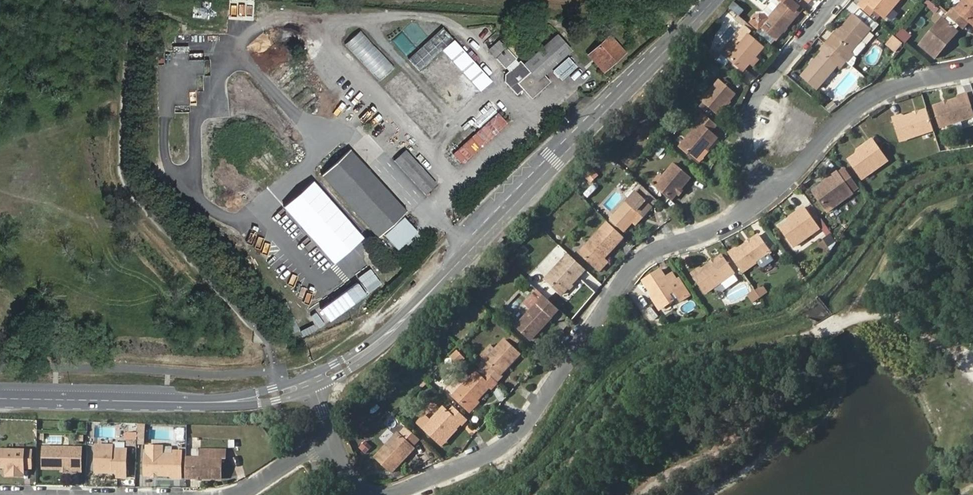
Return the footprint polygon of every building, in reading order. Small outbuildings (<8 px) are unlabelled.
[(762,26),(777,39),(804,8),(795,0),(780,0),(783,2),(769,18),(767,16),(758,16),(752,23),(760,30),(762,26)] [(860,5),(871,14),(877,7),(887,16),(900,0),(869,0),(869,1),(868,0),(864,0),(860,5)] [(964,27),(970,20),(972,23),(972,0),(965,0),(958,8),(956,6),(949,15),(964,27)] [(728,8),(737,16),(742,10),(733,2),(728,8)] [(833,34),(827,42),(848,60),(855,52),(858,56),(860,56),(868,46),(869,44),(863,39),(872,28),(855,14),(846,25),(836,36),(833,34)] [(945,41),(956,27),(944,16),(922,43),(938,56),(948,44),(945,41)] [(741,17),(739,20),(747,27),(751,30),(753,27),(741,17)] [(843,22),(833,34),(836,36),(846,25),(843,22)] [(405,31),(417,42),(424,35),(412,23),(405,31)] [(747,27),(734,42),(738,45),(748,34),(751,30),(747,27)] [(902,27),(894,35),(903,44),(911,36),(902,27)] [(960,30),(956,27),(945,41),(948,44),(960,30)] [(358,29),(343,43),(378,81),(394,67),(358,29)] [(444,29),(410,60),(421,72),(443,52),(481,92),(492,81),(444,29)] [(724,53),(729,57),(744,70),(764,47),(748,34),(738,45),(734,42),(724,53)] [(894,53),(902,44),(892,35),(884,43),(894,53)] [(533,100),(551,84),(544,76),(572,50),(558,36),(525,66),(522,63),(507,77),(507,85),(520,98),(525,92),(533,100)] [(623,50),(609,36),(594,50),(600,57),(595,62),(604,71),(616,60),(614,58),(623,50)] [(848,60),(827,42),(822,49),(824,51),(817,59),(813,64),(804,74),(819,87),(839,63),(842,65),(839,69),(844,73),(851,63),(848,60)] [(502,43),(490,54),(497,61),(508,51),(502,43)] [(594,50),(588,55),(595,62),(600,57),(594,50)] [(624,52),(623,50),(614,58),(616,60),(624,52)] [(508,51),(497,61),(506,71),(517,61),(508,51)] [(383,86),(430,139),(448,124),(401,70),(383,86)] [(720,81),(702,102),(717,116),(735,95),(720,81)] [(945,104),(936,107),(943,127),(972,117),(972,111),(968,94),(961,97),(961,99),(949,103),(945,104)] [(935,130),(928,109),(920,112),(915,114),(903,118),(902,116),(895,118),(902,141),(935,130)] [(460,164),(507,124),(497,113),(450,153),(460,164)] [(710,134),(717,125),(705,115),(698,123),(700,125),(681,146),(696,159),(705,150),(706,151),(717,140),(710,134)] [(861,154),(850,161),(864,180),(888,162),(873,141),(859,151),(861,154)] [(659,144),(653,152),(659,156),(664,148),(659,144)] [(410,210),(352,149),(324,175),(381,237),(410,210)] [(398,160),(429,194),(440,184),(409,150),(398,160)] [(708,152),(706,151),(705,150),(696,159),(699,162),(708,152)] [(662,177),(655,185),(671,199),(677,193),(680,190),(690,178),(674,163),(662,177)] [(590,183),(598,175),(592,169),(583,177),(590,183)] [(844,170),(838,174),(852,195),(858,191),(844,170)] [(825,187),(815,194),(828,212),(852,195),(838,174),(824,184),(825,187)] [(653,182),(655,185),(662,177),(659,175),(653,182)] [(363,238),(311,182),(282,208),(333,265),(363,238)] [(639,214),(642,216),(642,217),(652,207),(650,205),(656,199),(644,187),(638,194),(636,192),(612,218),(625,230),(633,221),(639,214)] [(791,222),(781,230),(795,248),(819,230),(803,209),(790,220),(791,222)] [(635,223),(642,216),(639,214),(633,221),(635,223)] [(408,216),(387,235),(400,250),(421,231),(408,216)] [(624,237),(609,222),(580,253),(595,267),(603,259),(624,237)] [(827,248),(835,244),(830,234),(822,238),(827,248)] [(736,250),(730,255),(743,274),(771,254),(759,236),(737,252),(736,250)] [(699,269),(693,274),(706,294),(721,283),(724,289),(737,280),(733,275),(734,274),(722,257),(701,272),(699,269)] [(607,263),(603,259),(595,267),(599,271),(607,263)] [(568,288),(571,285),(578,277),(562,262),(545,279),(562,295),(568,288)] [(653,295),(659,306),(663,307),(673,301),(669,294),(674,291),(682,303),(692,297),(681,279),(677,281),(673,274),(666,278),(661,270),(644,281),(651,292),(655,290),(657,292),(653,295)] [(763,285),(746,293),(751,303),(767,295),(763,285)] [(657,307),(659,306),(653,295),(651,297),(657,307)] [(559,311),(544,297),(516,327),(531,341),(559,311)] [(480,367),(486,373),(487,374),(496,382),(503,375),(501,373),(521,353),(507,340),(498,350),(491,344),(482,355),(481,359),(484,362),(480,367)] [(456,366),(465,359),(456,349),(448,356),(456,366)] [(441,374),(436,369),(427,378),(432,383),(441,374)] [(491,385),(483,378),(475,371),(463,383),(457,378),(448,388),(453,394),(468,408),(476,400),(491,385)] [(496,382),(487,374),(483,378),(491,385),(493,387),(497,383),(496,382)] [(479,402),(476,400),(468,408),(471,410),(479,402)] [(466,419),(454,408),(449,414),(443,409),(430,422),(424,417),(417,425),(423,430),(438,444),(448,433),(451,435),(460,425),(466,419)] [(399,422),(391,415),(389,416),(397,424),(399,422)] [(124,441),(144,441),(144,423),(125,423),(124,441)] [(419,441),(405,428),(398,435),(396,434),(374,457),(391,473),(413,450),(412,449),(419,441)] [(452,436),(451,435),(448,433),(438,444),(441,447),(452,436)] [(282,449),(289,444),(284,437),(277,442),(282,449)] [(96,441),(96,468),(112,469),(112,465),(118,465),(118,474),(126,474),(126,446),(113,446),(113,442),(96,441)] [(366,441),(357,446),(362,454),(371,448),(366,441)] [(147,452),(147,473),(174,473),(174,476),(182,476),(183,451),(176,450),(175,453),(164,453),(159,453),(159,444),(149,444),(149,452),(147,452)] [(62,466),(65,466),(72,466),(72,468),(80,468),(80,448),(80,445),(43,445),(42,465),(62,466)] [(0,447),(0,464),(6,464),(6,472),(22,473),(22,465),(30,465),(30,448),(0,447)] [(188,455),(187,475),(223,476),(224,456),(228,456),(228,447),(211,447),(211,456),(204,456),(188,455)]
